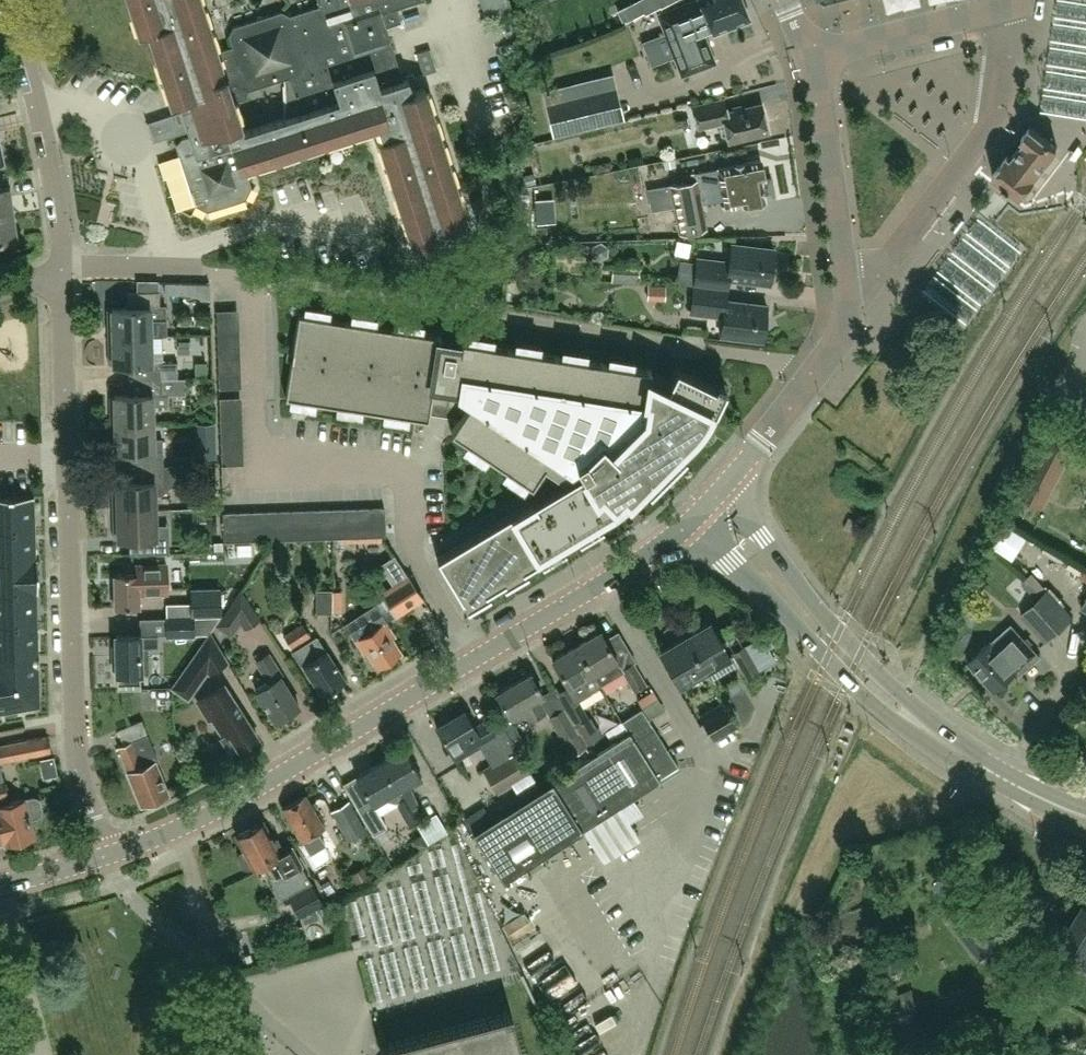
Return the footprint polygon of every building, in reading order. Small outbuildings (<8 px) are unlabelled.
[(408,78),(403,80),(385,26),(401,21),(397,8),(422,0),(317,0),(319,6),(290,15),(281,11),(233,26),(229,35),(232,46),(217,51),(201,0),(128,0),(139,34),(147,31),(161,76),(171,104),(178,102),(181,111),(159,119),(165,138),(165,137),(187,130),(189,136),(182,139),(176,145),(195,204),(207,211),(245,198),(251,186),(245,168),(377,126),(381,139),(378,140),(410,238),(415,236),(420,250),(438,244),(437,238),(441,237),(445,231),(444,230),(468,222),(425,88),(412,92),(408,78)] [(618,10),(624,23),(643,13),(644,15),(660,7),(657,0),(638,0),(618,10)] [(659,14),(683,74),(714,62),(702,30),(710,27),(712,33),(749,19),(742,0),(696,0),(659,14)] [(601,79),(545,93),(554,132),(611,118),(601,79)] [(1085,114),(1085,94),(1049,85),(1045,103),(1085,114)] [(729,141),(768,131),(761,103),(727,112),(724,99),(693,107),(698,127),(724,121),(729,141)] [(1019,146),(1029,154),(1044,135),(1031,124),(1023,135),(1026,137),(1019,146)] [(1058,145),(1044,135),(1029,154),(1043,165),(1058,145)] [(993,173),(1004,181),(1004,182),(1009,186),(1010,186),(1021,194),(1036,174),(1043,165),(1029,154),(1019,146),(1012,156),(1009,153),(993,173)] [(710,202),(724,200),(725,206),(741,203),(742,204),(765,199),(765,198),(775,197),(771,176),(763,178),(759,159),(743,162),(742,161),(734,162),(734,164),(717,167),(717,168),(694,172),(696,180),(671,185),(680,233),(705,228),(700,203),(710,202)] [(11,213),(7,188),(10,187),(9,186),(0,187),(0,215),(11,213)] [(0,215),(0,242),(17,239),(17,238),(15,238),(11,213),(0,215)] [(580,218),(582,230),(598,228),(597,216),(580,218)] [(694,285),(728,289),(729,278),(770,283),(774,248),(731,244),(729,262),(697,258),(696,262),(694,285)] [(726,300),(728,289),(694,285),(690,312),(722,316),(720,334),(762,339),(767,305),(726,300)] [(112,324),(112,337),(151,336),(166,335),(165,306),(159,306),(158,292),(127,292),(127,308),(111,308),(111,310),(107,310),(107,324),(112,324)] [(711,416),(714,411),(725,388),(724,387),(712,410),(705,407),(715,386),(676,367),(665,388),(649,381),(651,369),(462,339),(461,347),(440,343),(441,336),(299,314),(285,397),(428,419),(431,403),(466,408),(451,431),(531,485),(544,466),(565,480),(437,558),(462,599),(482,587),(485,592),(505,580),(502,575),(519,565),(522,570),(542,558),(539,553),(557,542),(560,547),(580,535),(577,530),(594,520),(597,525),(617,513),(614,508),(627,497),(632,502),(648,485),(644,481),(658,466),(662,471),(665,468),(661,464),(675,450),(679,454),(682,451),(695,438),(699,434),(702,430),(706,426),(709,421),(711,416)] [(151,363),(151,336),(112,337),(112,350),(108,350),(108,364),(113,364),(113,365),(128,364),(129,379),(160,378),(160,377),(160,363),(151,363)] [(153,422),(152,395),(172,394),(172,390),(185,390),(184,377),(160,377),(160,378),(129,379),(129,395),(113,395),(113,396),(109,396),(109,411),(114,410),(114,424),(153,422)] [(131,451),(131,466),(163,465),(162,439),(153,439),(153,422),(114,424),(115,436),(110,436),(111,451),(115,450),(115,452),(131,451)] [(1051,433),(1022,493),(1041,502),(1071,442),(1051,433)] [(163,466),(163,465),(131,466),(132,482),(116,482),(116,484),(111,484),(112,498),(116,497),(116,511),(155,509),(155,495),(161,495),(174,483),(174,466),(163,466)] [(34,528),(34,495),(0,496),(0,529),(34,528)] [(385,507),(383,507),(383,508),(371,508),(372,536),(386,536),(385,507)] [(357,509),(358,537),(372,536),(371,508),(357,509)] [(156,525),(155,509),(116,511),(117,524),(112,524),(113,538),(117,538),(117,539),(129,538),(129,554),(165,553),(164,524),(156,525)] [(317,510),(318,538),(331,538),(331,509),(317,510)] [(331,509),(331,538),(345,537),(344,509),(331,509)] [(344,509),(345,537),(358,537),(357,509),(344,509)] [(290,511),(291,539),(305,538),(304,510),(290,511)] [(304,510),(305,538),(318,538),(317,510),(304,510)] [(263,512),(264,540),(278,539),(277,511),(263,512)] [(277,511),(278,539),(291,539),(290,511),(277,511)] [(227,512),(223,512),(224,541),(238,541),(237,513),(227,513),(227,512)] [(237,513),(238,541),(251,540),(250,512),(237,513)] [(250,512),(251,540),(264,540),(263,512),(250,512)] [(1007,522),(1003,531),(1028,543),(1033,535),(1007,522)] [(0,530),(0,561),(36,560),(36,558),(35,558),(34,529),(0,530)] [(0,561),(0,593),(37,591),(36,560),(0,561)] [(138,593),(167,592),(167,564),(136,565),(137,574),(114,574),(115,607),(139,606),(138,593)] [(395,636),(386,622),(422,598),(408,575),(382,592),(385,598),(346,623),(357,639),(356,640),(364,653),(367,651),(378,668),(402,652),(392,638),(395,636)] [(220,616),(219,589),(191,589),(192,616),(220,616)] [(1047,641),(1073,617),(1049,589),(1022,613),(1047,641)] [(331,613),(332,590),(316,590),(316,613),(331,613)] [(0,593),(0,624),(36,623),(36,592),(37,592),(37,591),(0,593)] [(220,617),(229,632),(256,617),(247,601),(220,617)] [(166,636),(196,636),(195,617),(165,617),(166,636)] [(0,624),(0,664),(8,663),(9,663),(10,670),(38,665),(37,656),(36,623),(0,624)] [(290,648),(310,636),(302,623),(283,635),(290,648)] [(684,637),(703,670),(729,656),(709,623),(684,637)] [(576,645),(599,684),(622,670),(634,690),(646,683),(633,662),(623,668),(600,630),(576,645)] [(1020,673),(1040,655),(1018,631),(999,649),(991,641),(968,662),(995,691),(1017,670),(1020,673)] [(180,675),(171,687),(187,699),(196,686),(208,670),(209,673),(228,661),(227,660),(211,633),(191,659),(180,675)] [(158,634),(116,635),(117,657),(113,658),(113,670),(117,670),(117,674),(122,674),(122,688),(141,688),(140,673),(141,673),(141,672),(148,672),(148,646),(158,646),(158,634)] [(322,695),(346,680),(327,650),(325,651),(316,637),(292,652),(301,666),(303,665),(322,695)] [(660,651),(679,684),(703,670),(684,637),(660,651)] [(576,699),(599,684),(576,645),(552,659),(568,685),(575,698),(564,704),(588,744),(599,737),(576,699)] [(747,680),(759,672),(744,646),(732,653),(747,680)] [(269,681),(255,690),(274,721),(298,706),(279,675),(281,675),(267,653),(256,660),(269,681)] [(16,710),(8,663),(0,664),(0,712),(16,710)] [(9,663),(8,663),(16,710),(39,706),(38,665),(10,670),(9,663)] [(529,722),(545,713),(536,698),(541,694),(529,673),(495,693),(512,722),(525,714),(529,722)] [(212,717),(224,736),(221,738),(230,753),(238,748),(239,749),(258,737),(224,684),(198,701),(209,719),(212,717)] [(736,725),(723,702),(700,715),(713,738),(736,725)] [(532,793),(471,832),(502,880),(562,841),(583,828),(634,796),(660,780),(658,778),(678,765),(649,720),(641,708),(622,720),(629,731),(612,742),(552,780),(540,788),(532,793)] [(562,708),(549,716),(571,754),(585,746),(562,708)] [(437,728),(449,748),(459,765),(460,764),(456,758),(483,743),(495,762),(486,767),(499,790),(531,772),(504,727),(494,733),(486,720),(475,727),(465,711),(437,728)] [(141,805),(168,795),(155,762),(158,761),(147,735),(118,746),(128,772),(141,805)] [(30,755),(27,740),(0,746),(0,761),(30,755)] [(417,805),(410,785),(422,778),(420,774),(404,747),(380,761),(415,822),(421,819),(414,807),(417,805)] [(375,807),(386,800),(395,803),(409,826),(415,822),(380,761),(355,776),(365,792),(352,799),(373,834),(386,826),(375,807)] [(4,842),(5,845),(35,837),(30,818),(41,813),(42,809),(40,801),(37,798),(33,797),(25,799),(25,798),(8,802),(3,781),(0,782),(0,823),(4,842)] [(475,788),(473,799),(494,802),(496,791),(475,788)] [(305,794),(282,808),(301,840),(302,839),(310,853),(325,844),(317,830),(324,826),(305,794)] [(349,841),(366,831),(351,804),(334,814),(349,841)] [(441,825),(437,828),(430,816),(417,823),(427,842),(445,833),(441,825)] [(263,820),(236,835),(244,850),(240,853),(238,858),(243,867),(248,869),(253,866),(254,867),(263,862),(270,875),(282,898),(311,883),(301,864),(291,847),(283,851),(276,839),(273,840),(263,820)] [(323,904),(312,883),(288,896),(299,917),(323,904)] [(1084,903),(1083,904),(1084,904),(1064,937),(1063,938),(1079,947),(1071,960),(1085,968),(1085,904),(1084,903)] [(875,960),(892,955),(888,942),(870,948),(875,960)] [(877,1002),(885,1024),(920,1010),(911,988),(877,1002)] [(511,1011),(379,1046),(382,1054),(522,1054),(511,1011)]
